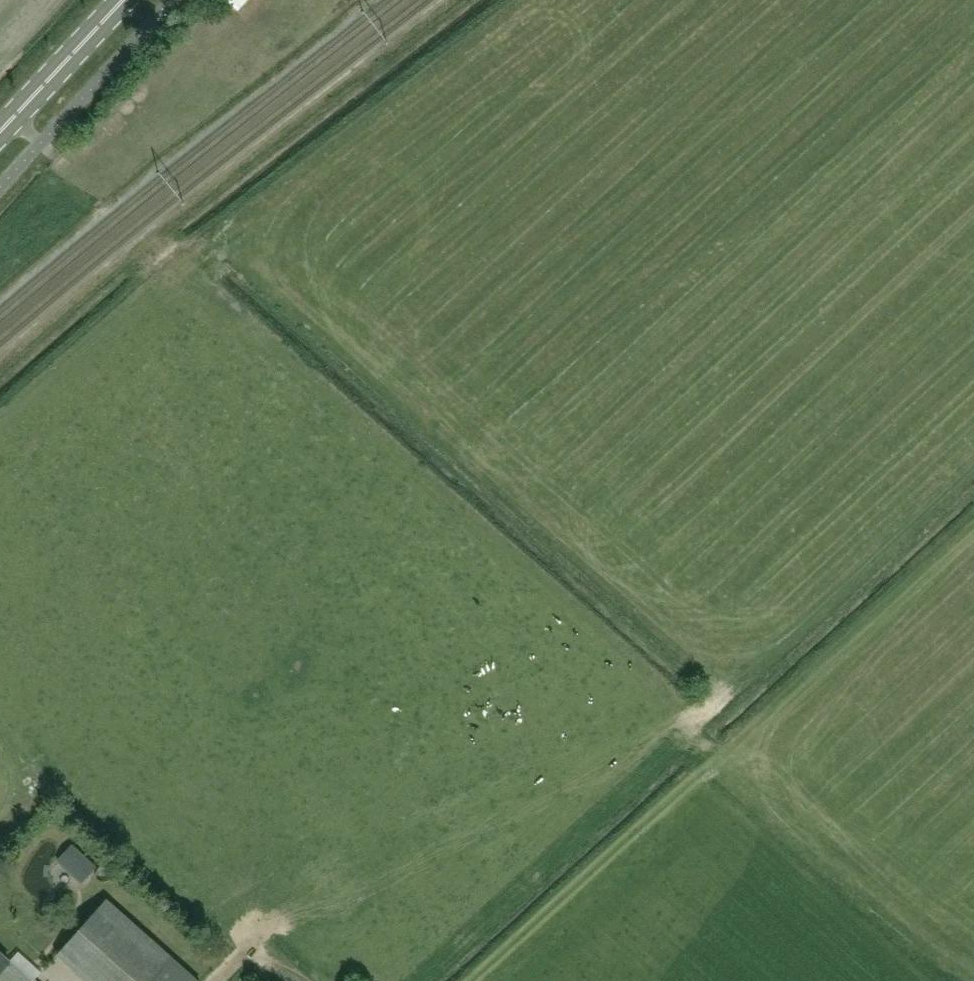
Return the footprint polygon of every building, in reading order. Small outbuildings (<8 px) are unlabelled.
[(74,875),(82,882),(95,867),(80,854),(70,866),(77,872),(74,875)] [(170,957),(107,901),(66,947),(104,980),(197,980),(170,957)] [(35,979),(42,972),(19,952),(10,962),(0,954),(0,980),(37,980),(35,979)]
